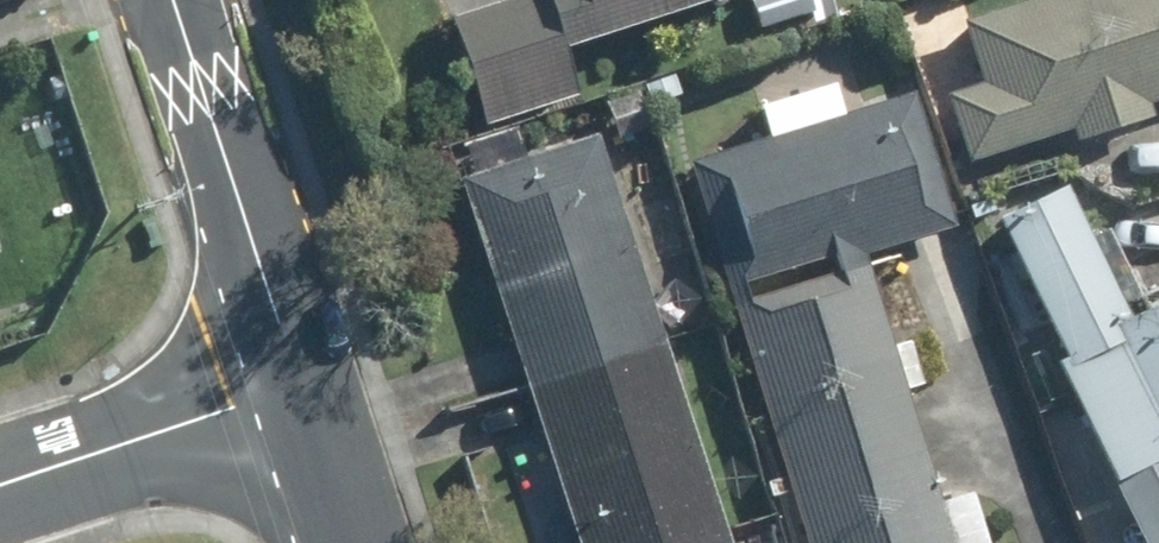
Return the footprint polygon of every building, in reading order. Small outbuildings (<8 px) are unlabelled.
[(452,28),(487,132),(582,101),(568,58),(743,2),(743,0),(538,0),(452,28)] [(748,3),(760,35),(840,6),(837,0),(756,0),(748,3)] [(1072,129),(1077,143),(1146,121),(1142,107),(1158,101),(1158,0),(1044,0),(963,27),(982,81),(984,88),(947,100),(967,164),(1072,129)] [(666,85),(644,93),(652,112),(675,102),(666,85)] [(865,264),(958,234),(916,103),(845,125),(834,91),(762,114),(772,148),(689,175),(731,305),(865,264)] [(604,110),(617,142),(649,128),(635,96),(604,110)] [(597,147),(463,190),(528,390),(662,346),(597,147)] [(1057,375),(1141,542),(1158,542),(1158,314),(1131,328),(1066,197),(998,231),(1068,369),(1057,375)] [(908,398),(925,393),(912,351),(895,356),(865,264),(731,305),(790,496),(925,455),(908,398)] [(528,390),(577,542),(682,542),(721,530),(662,346),(528,390)] [(973,503),(943,513),(925,455),(790,496),(804,542),(985,542),(973,503)] [(721,530),(682,542),(725,542),(721,530)]
